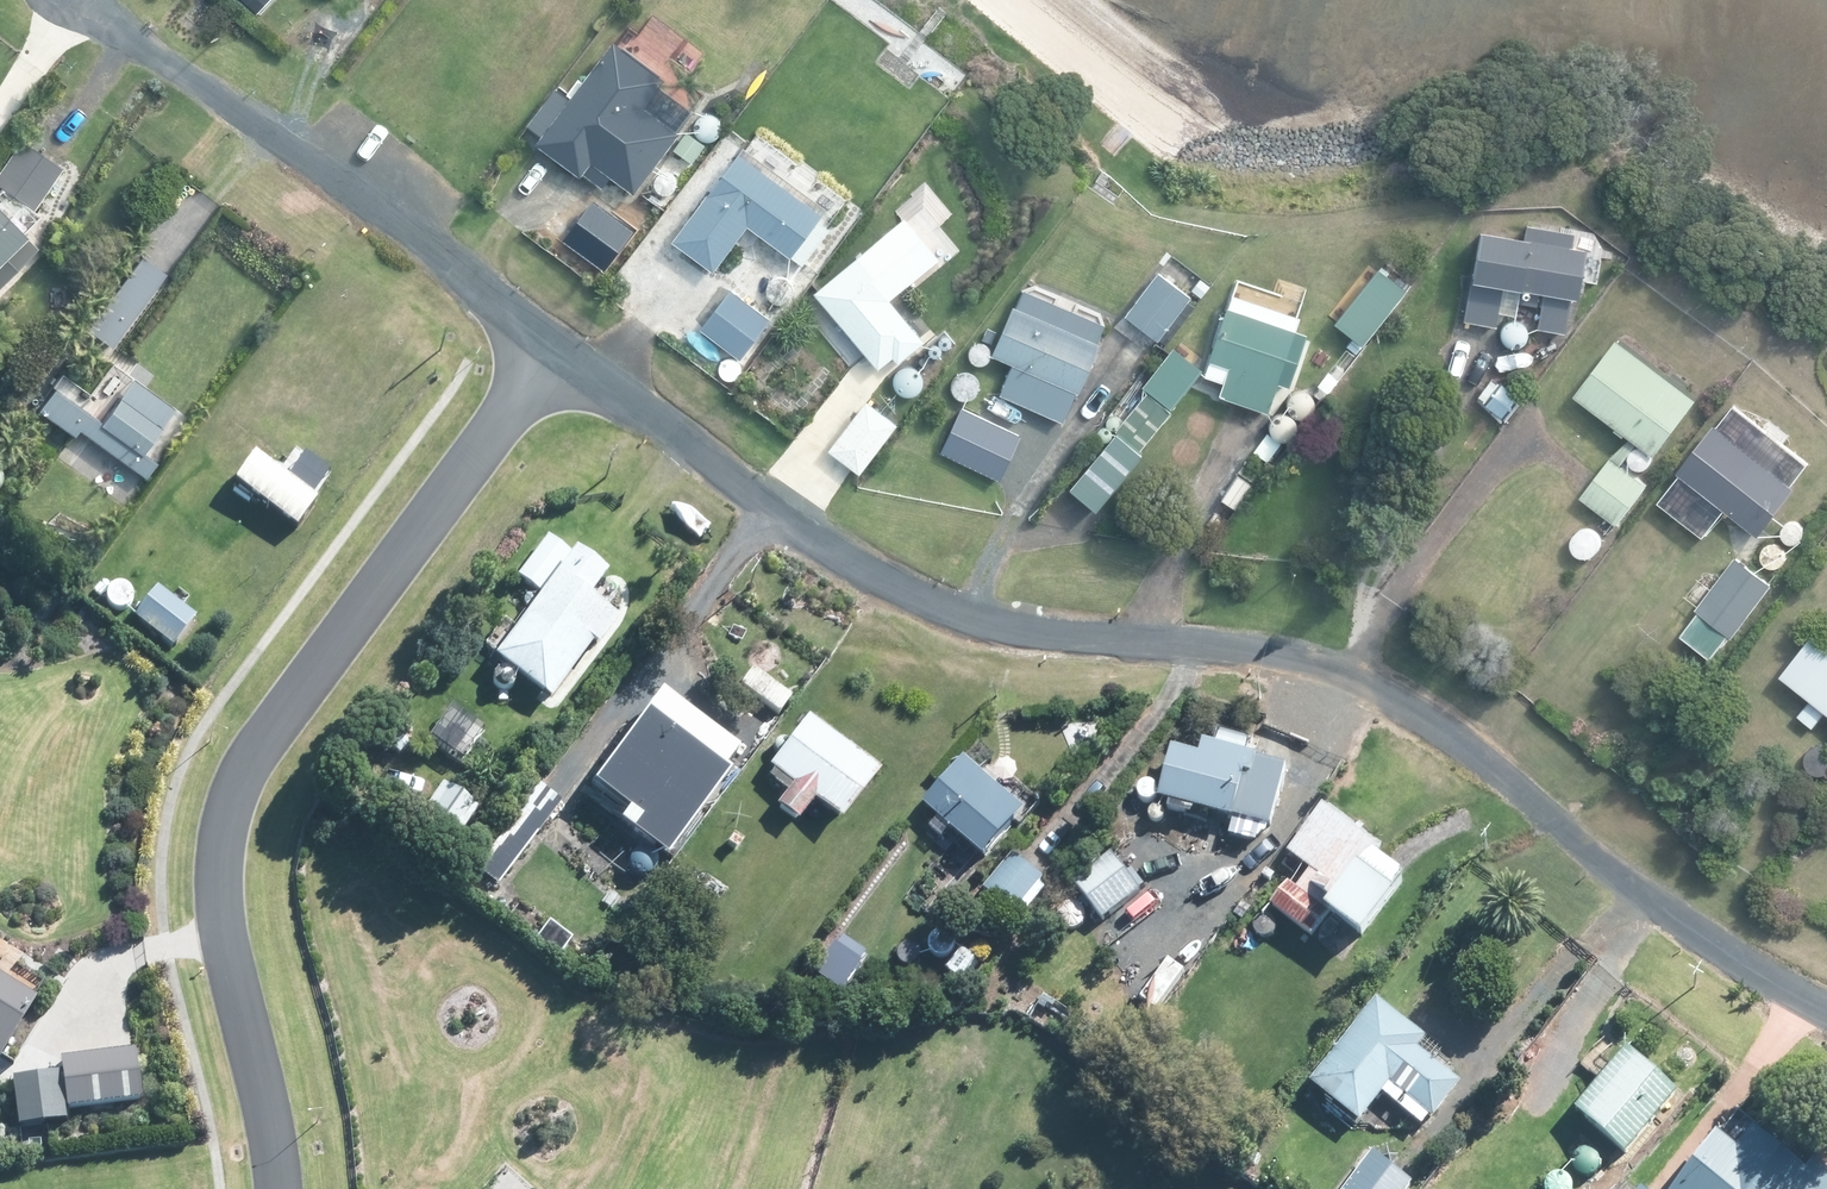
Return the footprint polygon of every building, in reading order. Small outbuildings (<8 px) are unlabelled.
[(611,182),(634,200),(672,149),(693,165),(706,148),(650,105),(668,81),(616,42),(574,98),(560,88),(545,108),(559,118),(538,146),(602,194),(611,182)] [(944,54),(925,68),(945,94),(964,80),(944,54)] [(21,144),(0,176),(0,187),(37,211),(63,170),(21,144)] [(676,240),(716,270),(748,229),(795,264),(831,216),(743,150),(676,240)] [(0,208),(0,295),(43,254),(0,208)] [(1502,329),(1507,287),(1540,291),(1536,329),(1581,335),(1591,250),(1578,248),(1580,235),(1527,229),(1526,239),(1484,234),(1474,326),(1502,329)] [(815,294),(880,375),(900,359),(907,367),(931,347),(893,300),(914,283),(881,241),(815,294)] [(1414,289),(1384,265),(1335,326),(1366,350),(1414,289)] [(1197,295),(1161,269),(1126,318),(1162,344),(1197,295)] [(1280,278),(1276,291),(1239,280),(1209,374),(1229,381),(1223,399),(1273,415),(1313,289),(1280,278)] [(1100,341),(1111,314),(1032,282),(1021,308),(1014,305),(993,355),(1014,364),(1001,396),(1071,425),(1105,343),(1100,341)] [(733,293),(701,332),(743,366),(775,327),(733,293)] [(1623,338),(1579,396),(1634,437),(1587,498),(1616,520),(1706,400),(1623,338)] [(1139,451),(1205,371),(1178,348),(1112,428),(1139,451)] [(56,386),(38,412),(77,438),(80,433),(143,476),(154,460),(145,453),(178,405),(133,374),(103,419),(56,386)] [(906,423),(873,398),(831,451),(864,477),(906,423)] [(1723,425),(1684,475),(1711,497),(1700,510),(1721,526),(1732,513),(1764,539),(1803,489),(1723,425)] [(281,475),(258,456),(237,482),(296,528),(328,488),(293,460),(281,475)] [(1569,542),(1569,545),(1569,548),(1570,551),(1571,554),(1573,557),(1576,559),(1578,561),(1581,562),(1584,563),(1588,563),(1591,562),(1594,561),(1597,560),(1599,558),(1601,556),(1603,553),(1604,550),(1605,547),(1605,544),(1605,540),(1604,537),(1602,535),(1601,532),(1598,530),(1595,528),(1593,527),(1589,526),(1586,526),(1583,526),(1580,527),(1577,529),(1575,531),(1572,533),(1571,536),(1569,539),(1569,542)] [(483,642),(497,653),(555,698),(595,645),(605,653),(626,625),(593,599),(608,579),(574,553),(571,558),(543,537),(515,573),(542,594),(515,629),(501,619),(483,642)] [(1779,583),(1744,555),(1682,633),(1716,661),(1779,583)] [(198,620),(159,588),(136,617),(175,649),(198,620)] [(1821,630),(1784,675),(1811,698),(1799,713),(1816,727),(1826,714),(1826,635),(1821,630)] [(743,757),(661,696),(596,783),(640,816),(626,835),(664,863),(743,757)] [(802,824),(819,801),(846,822),(883,774),(805,715),(769,763),(777,769),(767,782),(783,795),(776,804),(802,824)] [(1291,765),(1207,742),(1203,756),(1177,749),(1163,799),(1274,829),(1291,765)] [(965,754),(925,800),(990,858),(1030,812),(965,754)] [(1290,882),(1272,905),(1317,939),(1332,919),(1364,944),(1413,879),(1382,856),(1389,847),(1331,803),(1292,855),(1310,869),(1297,887),(1290,882)] [(1050,882),(1015,855),(985,893),(1019,920),(1050,882)] [(1143,892),(1121,862),(1078,895),(1100,925),(1143,892)] [(29,1005),(0,987),(0,1050),(29,1005)] [(1449,1051),(1381,999),(1315,1084),(1364,1122),(1386,1094),(1433,1131),(1469,1085),(1440,1062),(1449,1051)] [(1685,1092),(1629,1047),(1579,1110),(1634,1155),(1685,1092)] [(8,1080),(14,1127),(66,1120),(61,1112),(139,1102),(133,1053),(54,1063),(56,1074),(8,1080)] [(1674,1188),(1826,1188),(1826,1151),(1756,1092),(1674,1188)] [(1373,1151),(1348,1188),(1408,1188),(1415,1178),(1373,1151)]
